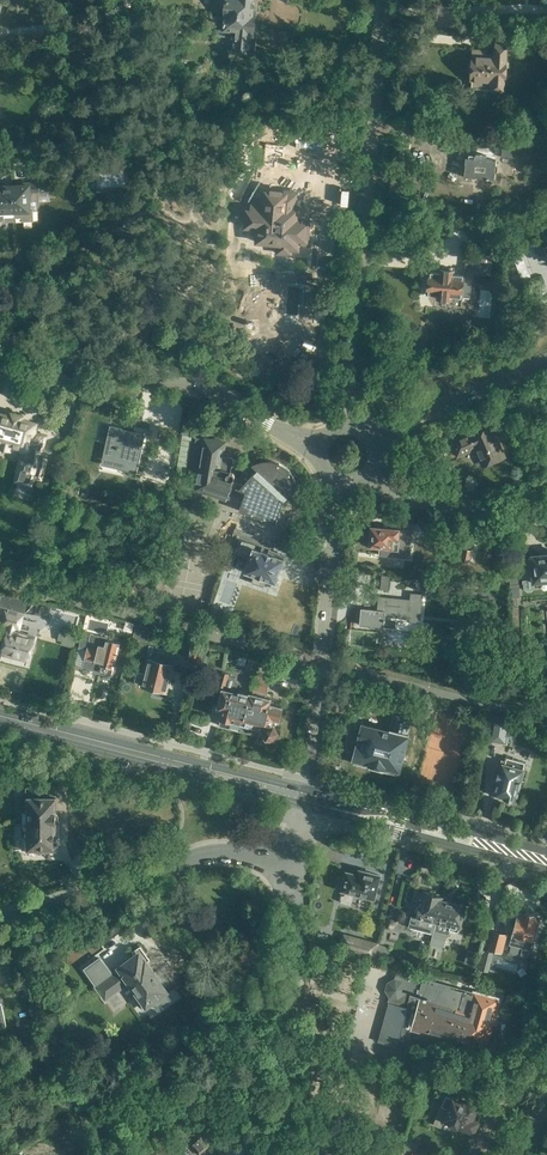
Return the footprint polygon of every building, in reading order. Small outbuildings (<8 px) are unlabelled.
[(255,20),(256,10),(253,10),(254,0),(216,0),(215,1),(214,7),(215,9),(218,11),(224,12),(224,17),(255,20)] [(255,20),(224,17),(222,29),(216,28),(216,36),(225,37),(226,31),(233,32),(233,30),(237,30),(236,37),(234,37),(232,50),(250,51),(251,38),(253,38),(255,20)] [(507,51),(514,52),(515,38),(496,37),(495,54),(487,54),(487,50),(473,49),(472,56),(471,56),(471,70),(469,71),(469,77),(470,78),(470,79),(472,79),(472,88),(492,89),(492,90),(504,91),(505,82),(506,81),(508,80),(508,74),(507,73),(508,58),(507,58),(507,51)] [(467,157),(465,177),(495,179),(497,160),(494,160),(494,155),(516,157),(517,143),(505,147),(488,145),(487,154),(477,153),(476,158),(467,157)] [(265,173),(280,174),(281,162),(286,162),(287,150),(268,149),(265,173)] [(16,186),(18,217),(22,217),(23,221),(34,221),(34,210),(32,210),(32,201),(40,201),(40,197),(56,197),(56,191),(55,191),(54,183),(54,181),(22,182),(22,186),(16,186)] [(16,186),(0,186),(0,221),(3,221),(3,222),(15,222),(15,218),(15,217),(18,217),(16,186)] [(265,214),(248,213),(247,229),(262,231),(262,238),(262,239),(262,245),(279,246),(278,256),(291,257),(292,252),(299,253),(300,246),(310,247),(312,222),(301,221),(302,208),(293,208),(294,201),(291,198),(288,198),(288,195),(282,194),(283,193),(271,192),(267,193),(265,214)] [(521,250),(504,256),(513,281),(530,275),(521,250)] [(467,252),(465,275),(454,274),(455,271),(440,270),(439,273),(430,272),(430,276),(429,276),(428,290),(429,290),(428,294),(437,295),(436,298),(452,300),(452,296),(470,298),(473,272),(490,274),(492,256),(480,255),(480,254),(467,252)] [(0,412),(0,446),(11,449),(12,447),(24,450),(18,471),(40,478),(46,456),(40,455),(46,436),(34,433),(37,423),(22,418),(22,416),(11,413),(10,415),(0,412)] [(182,432),(195,434),(197,422),(183,420),(182,432)] [(477,447),(484,465),(506,456),(491,422),(479,427),(480,429),(474,431),(474,430),(470,431),(471,433),(453,441),(459,455),(477,447)] [(103,457),(139,465),(146,433),(110,426),(103,457)] [(240,510),(276,523),(284,502),(288,497),(294,502),(295,499),(296,496),(297,493),(297,490),(297,486),(296,480),(293,475),(290,471),(289,469),(286,467),(284,465),(281,463),(278,462),(275,461),(272,460),(268,460),(264,460),(257,462),(254,463),(252,464),(258,469),(244,484),(234,480),(235,478),(235,476),(235,474),(233,473),(231,472),(234,459),(232,457),(223,455),(226,441),(204,438),(197,437),(190,480),(198,481),(197,489),(227,499),(229,493),(236,495),(238,488),(246,491),(240,510)] [(368,543),(370,547),(394,549),(394,548),(398,548),(400,529),(388,528),(388,526),(378,525),(378,527),(372,527),(371,535),(368,537),(368,543)] [(250,557),(245,572),(255,575),(253,582),(264,586),(266,579),(276,582),(285,558),(279,556),(280,553),(269,549),(271,541),(251,534),(236,529),(229,549),(233,550),(250,557)] [(278,543),(285,546),(288,536),(281,534),(278,543)] [(301,541),(301,539),(291,535),(287,544),(299,549),(301,545),(300,545),(301,541)] [(463,561),(469,563),(472,549),(465,548),(463,561)] [(524,588),(528,591),(532,591),(535,587),(535,583),(546,582),(546,555),(532,556),(533,558),(522,559),(524,583),(524,588)] [(511,574),(511,597),(520,597),(519,574),(511,574)] [(414,589),(429,590),(430,579),(414,578),(413,590),(414,590),(414,589)] [(410,599),(379,596),(378,609),(361,608),(360,624),(384,627),(385,615),(409,617),(409,621),(420,622),(423,593),(411,592),(410,599)] [(3,651),(31,658),(35,640),(12,635),(13,628),(18,629),(21,615),(15,614),(15,611),(24,613),(24,612),(22,612),(25,600),(30,601),(30,600),(0,593),(0,594),(0,596),(0,607),(8,609),(8,612),(5,611),(2,624),(8,626),(3,651)] [(48,605),(33,606),(34,625),(49,624),(48,605)] [(78,631),(61,626),(57,639),(62,640),(61,644),(74,648),(78,631)] [(134,636),(148,639),(150,630),(136,626),(134,636)] [(101,665),(100,670),(101,673),(110,675),(112,673),(113,667),(114,668),(120,643),(107,640),(108,637),(91,633),(83,631),(75,663),(88,666),(93,667),(95,660),(100,661),(100,664),(101,665)] [(187,664),(198,666),(203,649),(191,646),(187,664)] [(174,665),(171,664),(173,655),(168,654),(168,653),(159,650),(156,660),(148,658),(144,673),(139,672),(137,673),(135,680),(137,682),(142,684),(142,686),(160,691),(167,692),(174,665)] [(220,724),(241,730),(251,695),(241,693),(241,694),(235,693),(238,684),(234,683),(236,677),(229,675),(230,673),(222,671),(217,685),(218,686),(217,691),(223,693),(219,707),(224,708),(220,724)] [(252,689),(266,693),(269,678),(255,675),(252,689)] [(355,696),(361,698),(364,686),(358,684),(355,696)] [(251,694),(251,695),(241,730),(254,733),(256,725),(266,728),(264,730),(268,736),(274,735),(277,730),(274,724),(271,724),(273,717),(279,718),(282,707),(269,704),(270,699),(251,694)] [(363,724),(354,757),(384,765),(382,771),(383,771),(384,770),(397,774),(399,769),(408,733),(407,733),(412,715),(396,711),(390,731),(363,724)] [(492,721),(490,733),(506,736),(508,724),(492,721)] [(502,762),(494,794),(504,797),(503,798),(504,798),(503,799),(515,802),(515,801),(516,801),(526,762),(517,759),(519,751),(515,750),(514,752),(510,751),(507,753),(504,762),(502,762)] [(25,825),(56,825),(56,797),(25,797),(25,811),(21,811),(21,823),(25,823),(25,825)] [(85,808),(71,808),(71,824),(85,824),(85,808)] [(71,824),(71,840),(85,840),(85,824),(71,824)] [(56,825),(25,825),(25,837),(21,837),(21,849),(56,849),(56,825)] [(374,898),(380,874),(359,869),(358,874),(346,871),(341,889),(374,898)] [(409,926),(433,932),(443,896),(423,890),(417,916),(412,915),(409,926)] [(443,896),(433,932),(430,944),(444,947),(448,932),(445,932),(447,925),(450,926),(449,929),(457,931),(460,929),(466,905),(443,899),(444,896),(443,896)] [(520,947),(533,950),(541,917),(536,916),(537,913),(526,910),(525,913),(518,911),(512,936),(522,938),(520,947)] [(488,949),(502,953),(507,934),(493,930),(488,949)] [(340,947),(375,956),(378,944),(344,934),(340,947)] [(379,943),(375,955),(388,959),(389,953),(386,946),(379,944),(379,943)] [(136,996),(135,996),(143,1007),(166,990),(153,972),(154,972),(147,961),(150,959),(141,945),(133,950),(135,953),(116,967),(122,976),(119,979),(123,985),(127,982),(136,996)] [(387,1046),(399,1050),(405,1025),(485,1047),(494,1013),(470,1007),(468,1013),(459,1010),(465,990),(398,971),(396,978),(388,982),(386,990),(390,997),(392,998),(390,1003),(360,995),(346,1043),(385,1054),(387,1046)] [(434,1124),(441,1127),(444,1118),(453,1122),(452,1125),(463,1130),(464,1127),(474,1131),(483,1112),(476,1110),(477,1108),(476,1105),(467,1101),(466,1101),(452,1095),(451,1097),(446,1094),(434,1124)] [(189,1143),(199,1154),(209,1146),(193,1127),(184,1136),(189,1142),(189,1143)] [(401,1147),(416,1151),(419,1143),(411,1141),(413,1134),(406,1132),(401,1147)] [(301,1140),(300,1146),(298,1145),(296,1153),(298,1153),(297,1154),(306,1154),(309,1142),(301,1140)]
